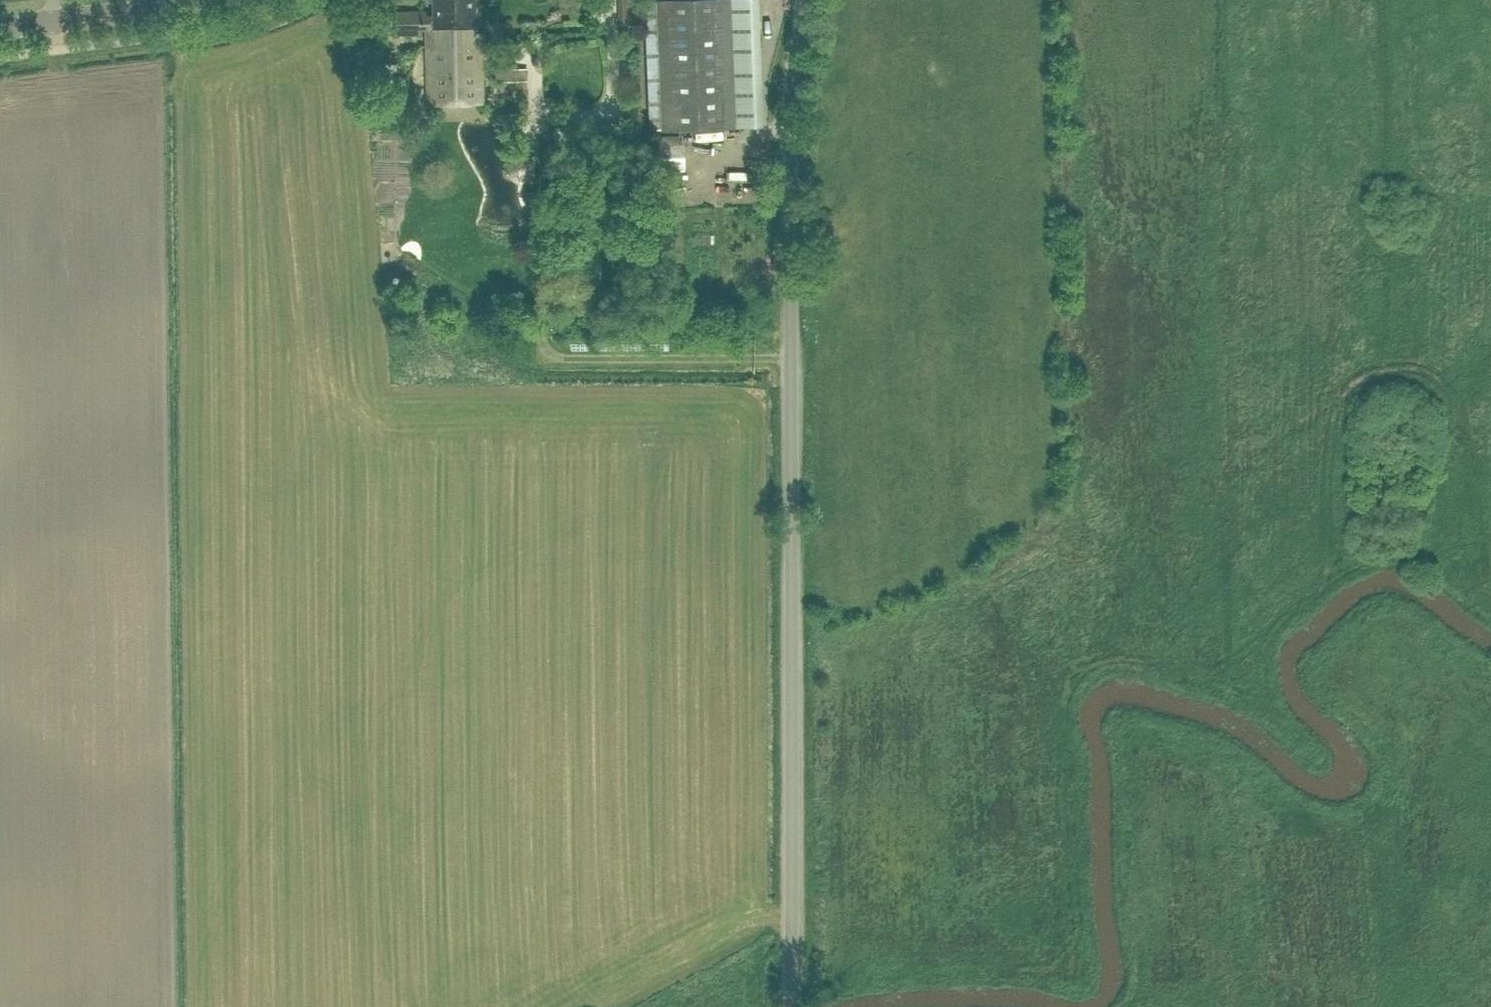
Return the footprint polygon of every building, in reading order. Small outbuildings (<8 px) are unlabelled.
[(432,11),(394,12),(394,36),(422,35),(422,31),(424,31),(426,105),(484,105),(482,34),(475,32),(475,0),(432,0),(432,11)] [(657,1),(644,2),(649,129),(662,129),(662,130),(763,126),(759,0),(690,0),(657,1)]
